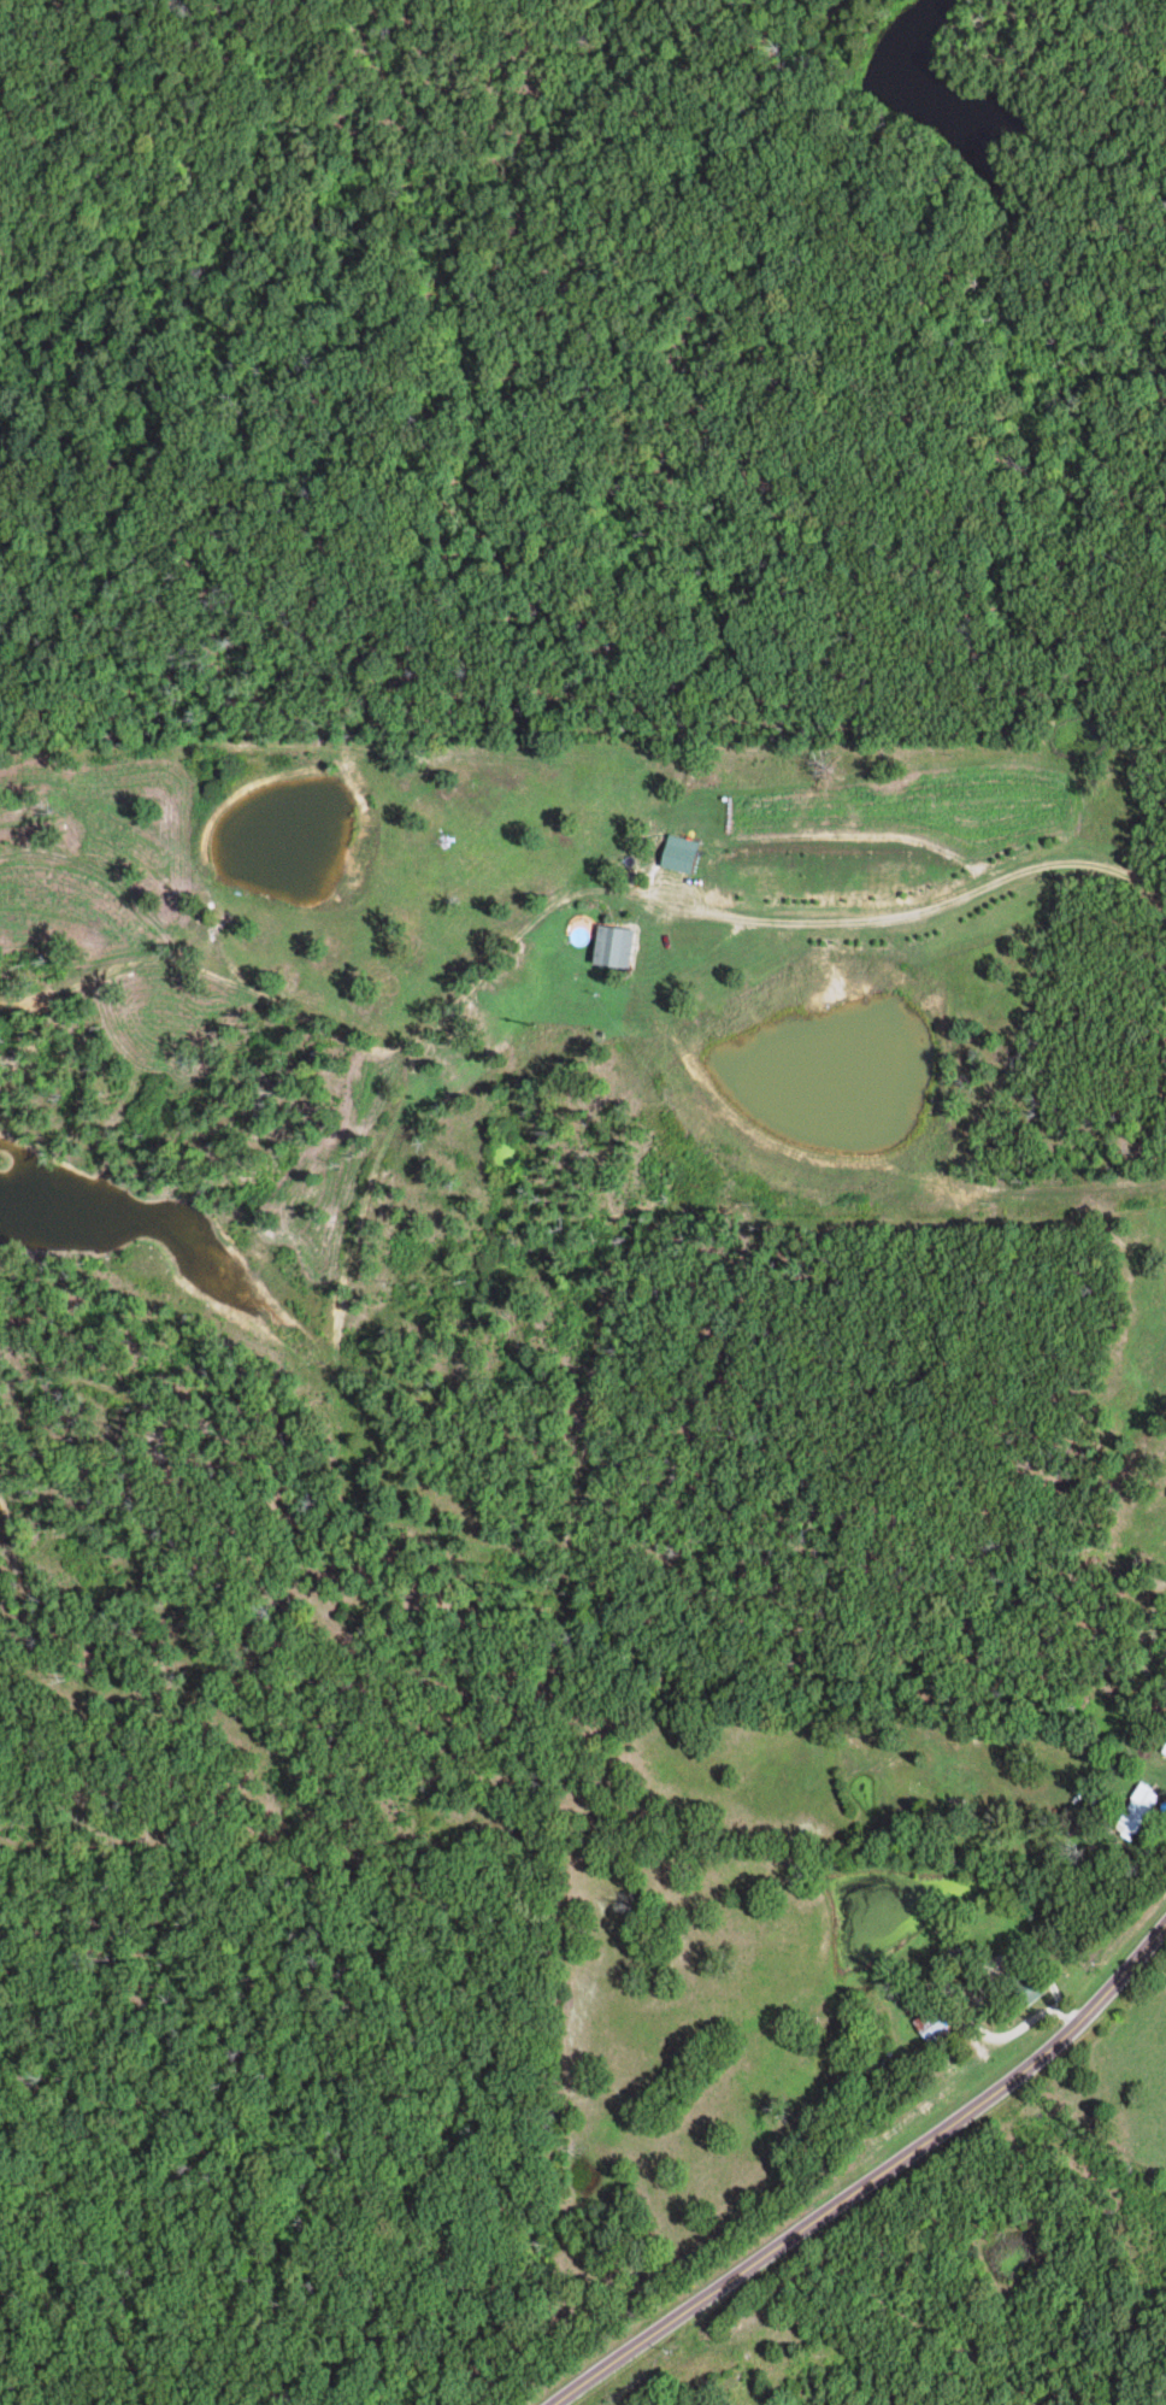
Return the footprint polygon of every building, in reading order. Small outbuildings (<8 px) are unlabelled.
[(698,872),(704,840),(673,834),(667,866),(698,872)] [(635,967),(641,928),(604,923),(599,963),(635,967)] [(1140,1841),(1164,1793),(1144,1783),(1120,1831),(1140,1841)]
